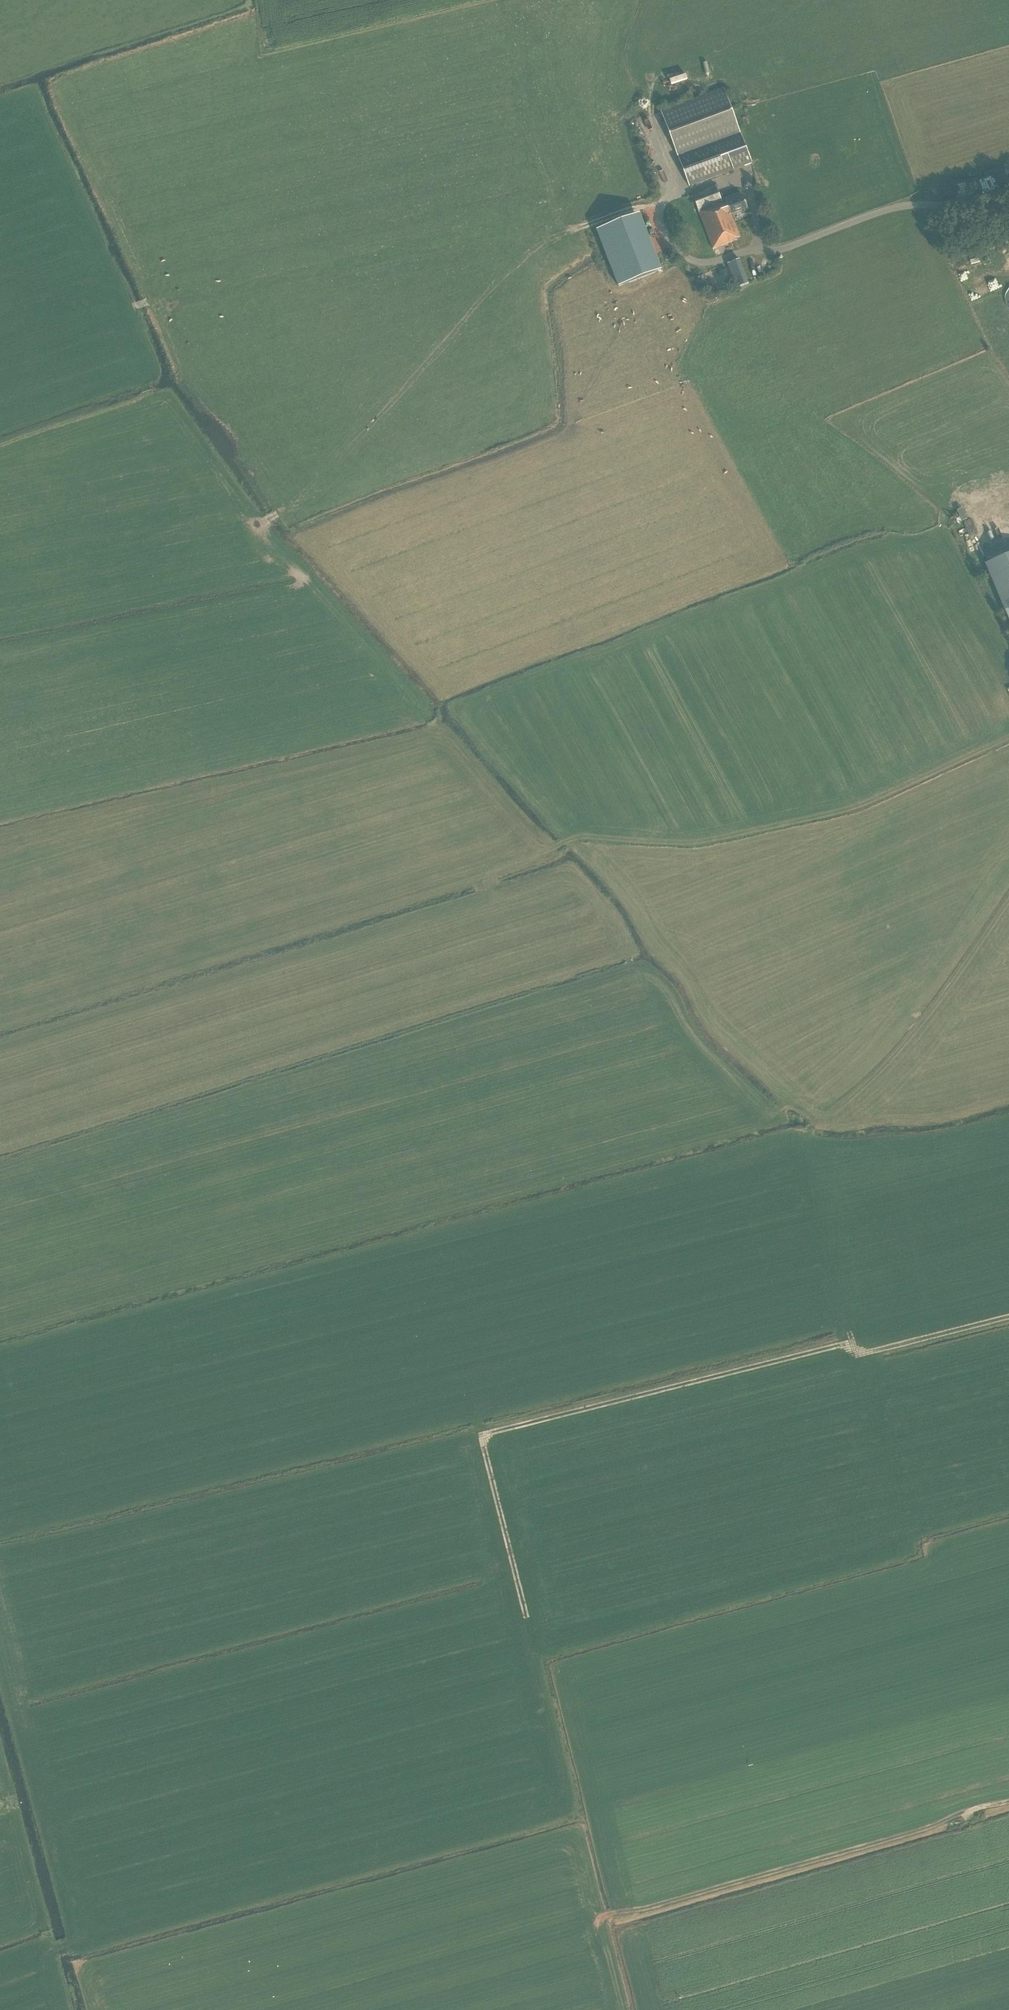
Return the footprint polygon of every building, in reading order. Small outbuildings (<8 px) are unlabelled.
[(57,87),(61,92),(72,85),(68,80),(57,87)] [(733,105),(739,104),(734,86),(728,88),(733,105)] [(752,163),(741,133),(723,87),(661,110),(678,156),(689,187),(752,163)] [(731,214),(748,208),(743,196),(741,197),(740,193),(725,199),(726,202),(722,204),(721,203),(722,202),(716,185),(692,194),(713,249),(732,242),(732,240),(740,237),(731,214)] [(727,264),(737,289),(748,284),(739,259),(727,264)] [(989,556),(1008,552),(1008,510),(1003,512),(1005,519),(982,525),(989,556)]
